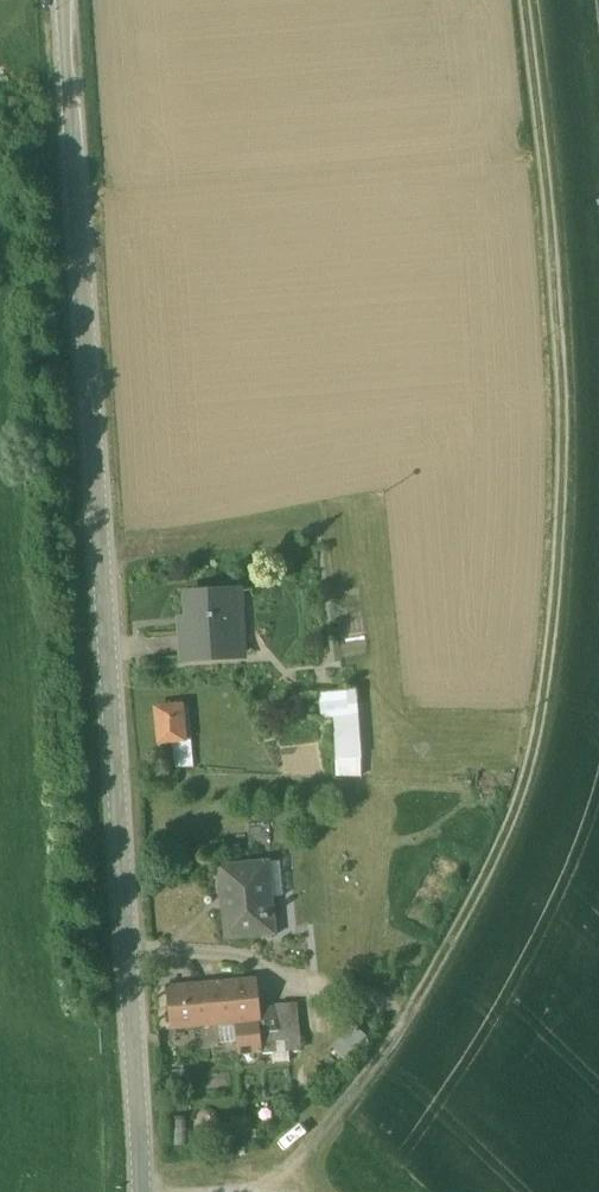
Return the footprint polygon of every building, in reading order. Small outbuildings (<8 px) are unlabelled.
[(239,591),(190,594),(192,630),(184,630),(185,658),(243,655),(239,591)] [(338,776),(365,775),(363,716),(361,690),(322,692),(324,719),(336,717),(338,776)] [(182,705),(161,707),(162,716),(156,716),(159,744),(186,741),(182,705)] [(279,860),(267,861),(270,897),(274,897),(285,896),(281,862),(279,860)] [(267,861),(220,866),(223,900),(228,899),(231,938),(260,935),(260,937),(278,935),(274,897),(270,897),(267,861)] [(256,978),(235,980),(239,1022),(260,1020),(256,978)] [(239,1022),(235,980),(168,986),(171,1028),(239,1022)] [(261,1032),(260,1032),(262,1050),(262,1053),(301,1049),(297,1003),(277,1004),(279,1030),(261,1032)] [(239,1022),(241,1052),(262,1050),(260,1032),(261,1032),(260,1020),(239,1022)]
